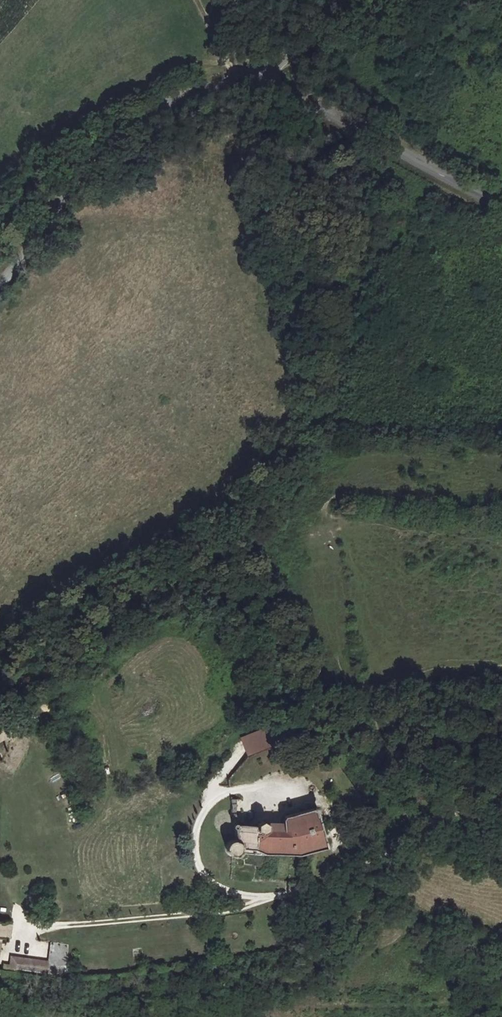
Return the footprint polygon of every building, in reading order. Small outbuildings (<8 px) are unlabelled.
[(247,756),(276,743),(273,733),(241,746),(247,756)] [(226,860),(230,862),(235,863),(239,863),(242,861),(244,859),(246,857),(246,854),(301,855),(329,846),(318,807),(287,814),(281,817),(283,827),(271,829),(270,821),(266,819),(261,819),(257,821),(255,823),(255,825),(236,825),(238,839),(236,839),(230,840),(226,843),(223,848),(223,852),(223,856),(226,860)] [(7,942),(10,924),(0,923),(0,941),(7,942)] [(3,958),(3,964),(23,967),(67,973),(70,948),(51,944),(48,962),(14,956),(13,960),(3,958)] [(15,1005),(1,1004),(0,1005),(0,1016),(14,1016),(15,1005)]
